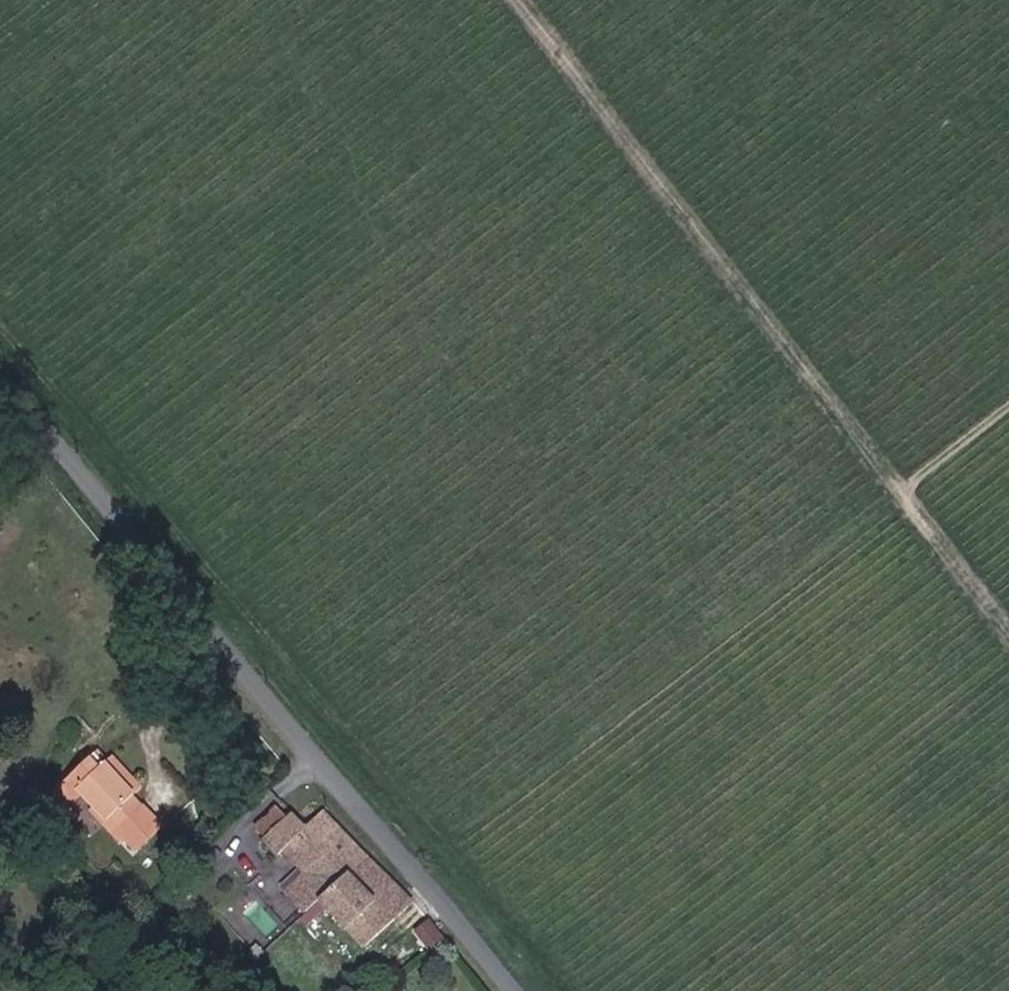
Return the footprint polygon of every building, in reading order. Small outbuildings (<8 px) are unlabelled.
[(107,817),(135,848),(163,822),(134,790),(142,783),(115,753),(104,764),(94,753),(66,779),(103,820),(107,817)] [(369,856),(327,810),(305,830),(292,816),(266,840),(281,857),(288,851),(327,894),(369,856)] [(369,856),(327,894),(322,899),(365,946),(413,903),(369,856)]
